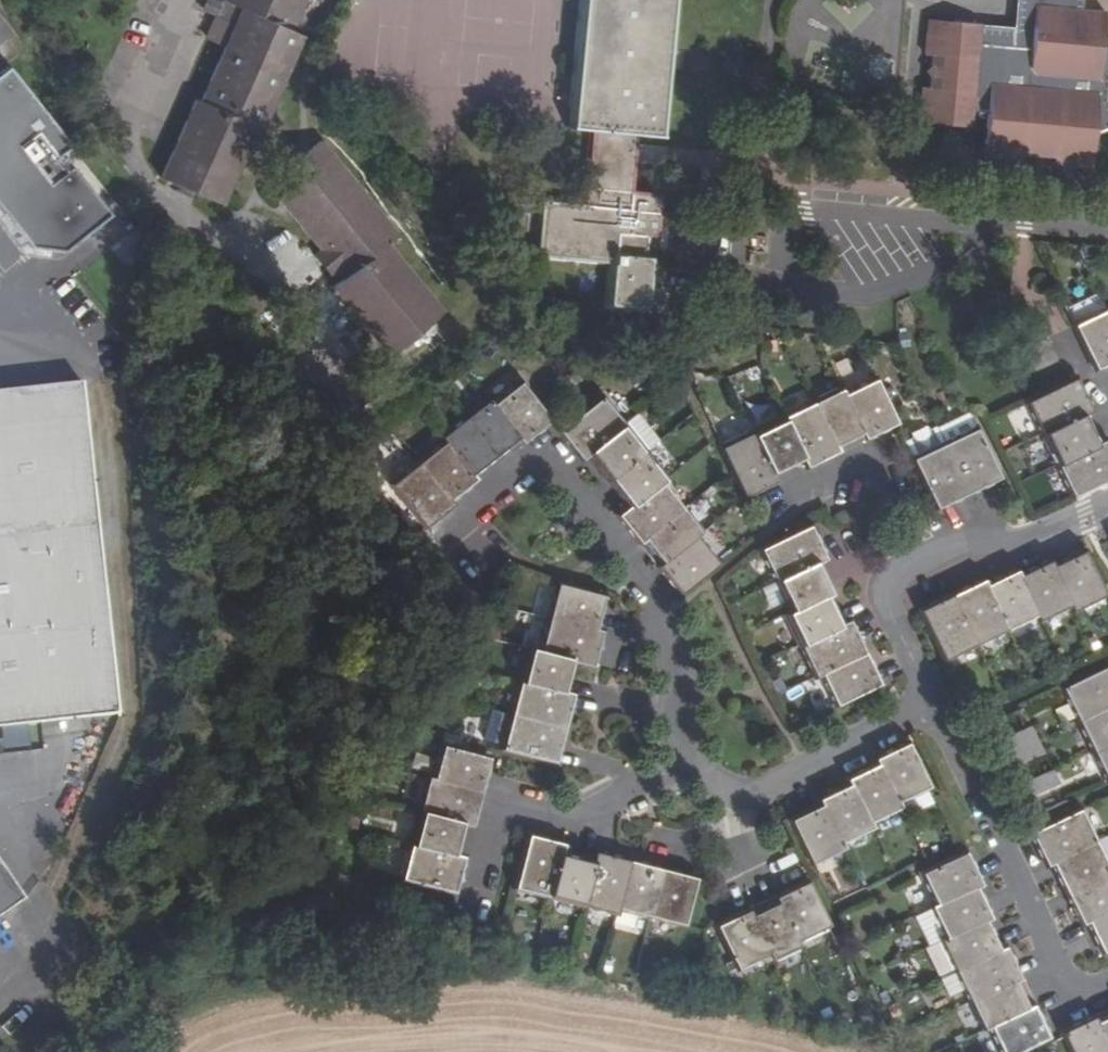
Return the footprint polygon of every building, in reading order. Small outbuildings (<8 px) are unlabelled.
[(205,104),(200,102),(166,186),(235,213),(267,136),(271,137),(311,42),(293,35),(307,0),(232,0),(230,6),(236,9),(226,34),(233,37),(205,104)] [(526,249),(595,258),(590,297),(633,302),(641,245),(636,244),(638,229),(647,229),(648,216),(620,212),(628,139),(658,142),(668,58),(676,0),(574,0),(561,115),(585,119),(583,135),(559,132),(559,135),(581,138),(570,213),(531,208),(526,249)] [(1026,48),(1045,50),(1048,30),(1051,30),(1053,9),(1097,14),(1099,0),(1032,0),(1026,48)] [(1030,162),(1031,156),(1063,161),(1072,162),(1084,169),(1100,171),(1104,140),(1107,139),(1107,16),(1097,14),(1053,9),(1051,30),(1048,30),(1045,50),(1026,48),(992,43),(994,24),(965,20),(952,25),(942,24),(938,52),(945,53),(941,85),(934,85),(930,112),(940,114),(951,122),(981,126),(983,111),(999,113),(994,149),(1003,151),(1015,160),(1030,162)] [(942,24),(952,25),(965,20),(943,17),(942,24)] [(106,210),(59,150),(66,144),(6,66),(0,71),(0,208),(28,244),(62,247),(106,210)] [(951,122),(940,114),(930,112),(929,120),(951,122)] [(561,115),(559,132),(583,135),(585,119),(561,115)] [(320,293),(377,360),(434,313),(378,246),(391,236),(316,143),(287,163),(297,175),(267,201),(308,254),(302,258),(318,280),(325,274),(332,283),(320,293)] [(993,157),(1015,160),(1003,151),(994,149),(993,157)] [(1062,167),(1084,169),(1072,162),(1063,161),(1062,167)] [(1096,290),(1071,307),(1080,321),(1106,304),(1096,290)] [(1107,365),(1107,312),(1106,308),(1076,323),(1097,369),(1098,370),(1107,365)] [(1061,361),(1050,339),(1029,349),(1039,371),(1061,361)] [(866,439),(897,424),(875,377),(844,392),(866,439)] [(1078,379),(1028,404),(1043,435),(1085,414),(1093,410),(1078,379)] [(519,380),(491,402),(523,444),(550,423),(546,418),(519,380)] [(0,398),(0,734),(115,721),(79,388),(0,398)] [(840,452),(866,439),(844,392),(842,388),(815,400),(840,452)] [(523,444),(491,402),(486,397),(463,415),(500,462),(523,444)] [(587,454),(624,424),(603,397),(563,428),(559,431),(580,459),(587,454)] [(784,415),(805,459),(809,467),(840,452),(815,400),(784,415)] [(945,442),(975,427),(968,412),(938,427),(945,442)] [(587,454),(608,481),(645,452),(659,440),(638,413),(624,424),(587,454)] [(1043,435),(1057,465),(1100,445),(1085,414),(1043,435)] [(440,434),(444,440),(477,480),(500,462),(463,415),(440,434)] [(774,474),(805,459),(784,415),(753,431),(774,474)] [(914,457),(945,442),(938,427),(937,424),(905,440),(914,457)] [(969,494),(1000,479),(975,427),(945,442),(969,494)] [(774,474),(753,431),(723,445),(748,497),(778,483),(774,474)] [(477,480),(444,440),(417,461),(449,502),(477,480)] [(1057,465),(1073,498),(1107,480),(1107,442),(1107,441),(1100,445),(1057,465)] [(939,508),(969,494),(945,442),(914,457),(938,508),(939,508)] [(645,452),(608,481),(628,508),(662,482),(665,479),(645,452)] [(452,506),(449,502),(417,461),(392,480),(428,526),(452,506)] [(618,517),(639,543),(682,509),(662,482),(628,508),(618,517)] [(682,509),(639,543),(657,567),(696,537),(700,533),(682,509)] [(763,550),(778,580),(818,560),(825,556),(810,526),(772,545),(763,550)] [(678,594),(717,564),(696,537),(657,567),(677,593),(678,594)] [(1052,567),(1071,606),(1074,611),(1104,596),(1085,558),(1082,552),(1052,567)] [(778,580),(794,611),(828,594),(833,591),(818,560),(778,580)] [(1040,620),(1071,606),(1052,567),(1049,561),(1018,576),(1037,615),(1040,620)] [(1037,615),(1018,576),(1015,570),(985,585),(1006,630),(1037,615)] [(1006,630),(985,585),(983,582),(952,595),(976,644),(1006,630)] [(604,598),(557,585),(548,618),(596,629),(604,598)] [(789,614),(804,645),(844,625),(828,594),(794,611),(789,614)] [(922,609),(946,659),(976,644),(952,595),(922,609)] [(602,631),(596,629),(548,618),(539,652),(574,660),(588,663),(593,664),(602,631)] [(818,674),(821,672),(865,652),(850,622),(844,625),(804,645),(818,674)] [(574,660),(539,652),(526,648),(518,681),(566,693),(574,660)] [(865,652),(821,672),(837,704),(880,683),(865,652)] [(1061,690),(1076,720),(1107,704),(1107,674),(1105,668),(1061,690)] [(573,695),(566,693),(518,681),(510,714),(565,728),(573,695)] [(1076,720),(1091,751),(1107,743),(1107,704),(1076,720)] [(565,728),(510,714),(501,748),(556,761),(565,728)] [(1000,742),(1006,754),(1035,740),(1028,727),(1000,742)] [(1006,754),(1012,766),(1040,752),(1035,740),(1006,754)] [(927,788),(929,787),(906,742),(876,757),(879,762),(902,808),(906,806),(910,813),(933,802),(927,788)] [(1091,751),(1106,781),(1107,780),(1107,743),(1091,751)] [(489,759),(468,753),(438,745),(429,778),(480,791),(489,759)] [(902,808),(879,762),(848,778),(850,782),(870,823),(902,808)] [(1021,785),(1027,797),(1055,784),(1049,771),(1021,785)] [(480,791),(429,778),(427,778),(418,811),(464,823),(472,825),(480,791)] [(821,803),(841,843),(872,827),(870,823),(850,782),(819,797),(821,803)] [(821,803),(793,817),(791,818),(813,862),(844,848),(841,843),(821,803)] [(418,811),(409,843),(455,854),(464,823),(418,811)] [(1045,864),(1049,863),(1094,840),(1079,811),(1043,829),(1032,834),(1030,835),(1045,864)] [(529,836),(515,889),(548,897),(560,851),(562,844),(529,836)] [(1064,893),(1107,872),(1107,868),(1094,840),(1049,863),(1064,893)] [(455,854),(409,843),(400,878),(455,892),(464,856),(455,854)] [(582,906),(594,859),(560,851),(548,897),(582,906)] [(616,908),(629,860),(597,851),(594,859),(582,906),(615,914),(616,908)] [(920,873),(935,905),(975,886),(979,884),(965,853),(964,851),(920,873)] [(28,891),(0,852),(0,913),(28,891)] [(650,916),(662,868),(629,860),(616,908),(637,913),(650,916)] [(650,916),(682,925),(695,877),(662,868),(650,916)] [(1107,909),(1107,872),(1064,893),(1080,923),(1084,921),(1107,909)] [(776,895),(799,941),(828,927),(806,882),(805,880),(776,895)] [(945,939),(984,920),(990,918),(975,886),(935,905),(929,908),(945,939)] [(776,895),(748,909),(771,956),(773,960),(801,946),(799,941),(776,895)] [(637,913),(616,908),(615,914),(613,922),(632,928),(637,913)] [(913,916),(929,946),(940,942),(945,939),(929,908),(913,916)] [(771,956),(748,909),(718,924),(715,925),(738,971),(771,956)] [(1084,921),(1100,951),(1101,950),(1107,947),(1107,909),(1084,921)] [(954,969),(955,972),(998,950),(984,920),(945,939),(940,942),(954,969)] [(939,977),(954,969),(940,942),(929,946),(926,948),(939,977)] [(955,972),(970,1003),(1020,980),(1005,947),(998,950),(955,972)] [(949,997),(964,990),(955,972),(940,979),(949,997)] [(983,1029),(987,1028),(1032,1006),(1020,980),(970,1003),(983,1029)] [(987,1028),(999,1051),(1011,1051),(1042,1038),(1046,1035),(1032,1006),(987,1028)] [(1090,1016),(1107,1051),(1107,1007),(1090,1016)] [(1090,1016),(1060,1031),(1063,1036),(1060,1037),(1067,1051),(1107,1051),(1090,1016)]
